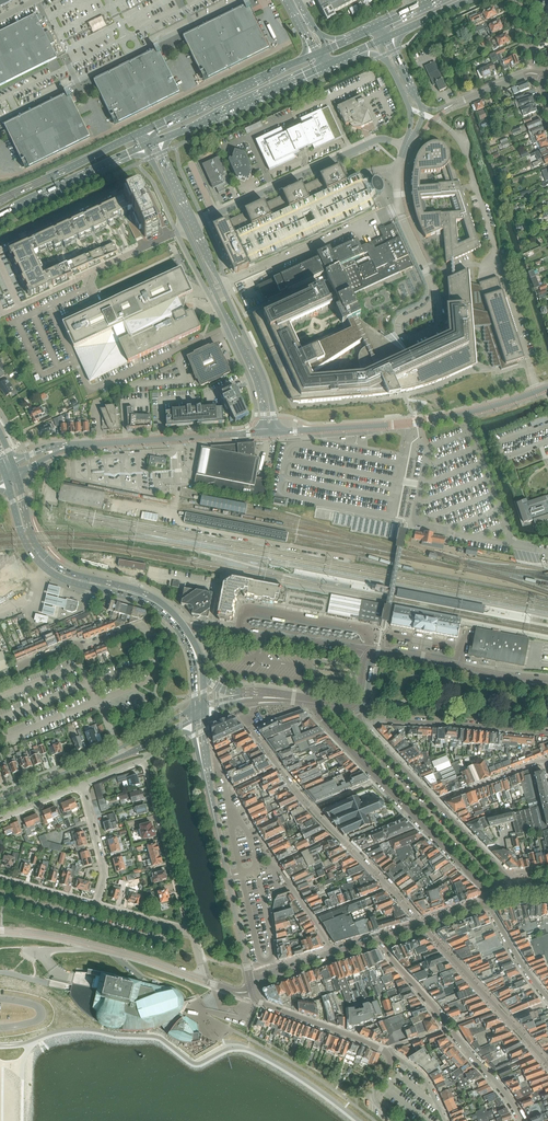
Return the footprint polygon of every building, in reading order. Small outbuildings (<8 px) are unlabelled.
[(328,20),(336,16),(334,12),(357,0),(317,0),(328,20)] [(356,5),(350,9),(353,14),(359,11),(356,5)] [(185,41),(180,44),(188,46),(190,50),(201,73),(205,80),(219,73),(238,64),(239,63),(241,63),(269,49),(269,48),(253,16),(252,14),(249,9),(249,8),(248,6),(247,6),(245,7),(242,8),(239,10),(237,11),(234,12),(231,14),(229,15),(226,16),(223,18),(221,19),(218,20),(216,21),(213,23),(210,24),(208,25),(205,27),(202,28),(195,32),(191,34),(188,35),(185,36),(183,37),(184,39),(185,41)] [(478,15),(478,14),(469,18),(471,22),(480,18),(485,16),(486,20),(494,16),(494,17),(497,16),(496,15),(495,11),(494,11),(493,8),(488,10),(485,11),(486,11),(483,12),(483,13),(478,15)] [(57,58),(51,45),(55,43),(49,32),(45,34),(35,15),(0,32),(0,86),(57,58)] [(95,22),(89,25),(92,31),(98,28),(99,31),(102,29),(101,27),(107,24),(104,18),(98,21),(96,18),(93,20),(95,22)] [(486,23),(474,29),(475,32),(485,28),(486,31),(488,30),(489,34),(494,32),(494,33),(497,32),(497,31),(503,29),(502,28),(503,27),(502,25),(501,25),(501,24),(500,22),(494,24),(494,23),(491,24),(492,25),(488,27),(486,23)] [(505,35),(492,41),(494,45),(495,44),(496,48),(509,41),(508,38),(507,38),(505,35)] [(96,85),(91,88),(98,90),(100,94),(108,110),(112,118),(115,124),(115,125),(125,120),(135,115),(137,114),(147,109),(152,106),(158,103),(159,103),(179,93),(176,86),(165,63),(163,59),(160,53),(159,52),(158,50),(156,51),(154,52),(151,53),(148,55),(146,56),(143,57),(140,59),(138,60),(137,60),(135,61),(133,63),(130,64),(127,65),(125,66),(122,68),(119,69),(117,70),(116,71),(114,72),(111,73),(109,74),(106,76),(103,77),(101,78),(98,80),(95,81),(94,82),(95,84),(96,85)] [(495,52),(489,55),(491,60),(495,58),(496,61),(499,60),(499,58),(498,56),(497,55),(495,52)] [(515,55),(500,61),(502,66),(504,70),(509,68),(508,65),(510,64),(511,67),(519,64),(515,55)] [(435,62),(425,66),(433,86),(436,84),(440,91),(446,88),(443,82),(444,82),(442,77),(435,62)] [(480,69),(477,71),(480,79),(483,78),(484,78),(487,77),(486,77),(491,75),(489,70),(495,68),(494,66),(493,63),(489,65),(487,65),(487,67),(480,69)] [(512,88),(515,94),(530,88),(527,82),(512,88)] [(6,129),(9,135),(22,162),(26,169),(33,165),(46,159),(47,158),(57,153),(63,150),(69,148),(70,147),(90,137),(87,130),(75,107),(73,103),(71,98),(70,97),(69,94),(48,104),(5,126),(6,128),(6,129)] [(523,94),(516,97),(517,101),(519,100),(522,107),(530,104),(530,103),(534,101),(532,95),(524,97),(523,94)] [(350,124),(350,125),(351,125),(351,126),(352,127),(353,127),(353,128),(354,128),(355,128),(356,129),(357,129),(358,129),(359,129),(360,129),(360,128),(361,128),(373,123),(374,122),(368,111),(368,110),(362,108),(361,105),(365,103),(362,96),(338,107),(346,125),(350,124)] [(481,100),(474,103),(474,104),(476,110),(477,111),(484,107),(484,106),(481,100)] [(535,104),(521,109),(524,116),(537,111),(535,104)] [(329,106),(301,120),(303,125),(298,128),(299,129),(289,133),(289,132),(284,134),(281,129),(256,140),(270,170),(295,158),(293,155),(298,152),(298,151),(307,147),(308,148),(313,146),(314,149),(342,136),(329,106)] [(530,123),(527,124),(530,131),(535,129),(543,126),(540,119),(530,123)] [(261,121),(245,129),(247,134),(263,126),(261,121)] [(530,131),(529,132),(531,137),(533,136),(545,131),(543,126),(535,129),(530,131)] [(545,132),(529,139),(530,141),(536,138),(538,142),(547,139),(547,138),(547,137),(547,135),(546,135),(545,132)] [(547,140),(547,139),(536,144),(539,150),(541,149),(547,146),(547,140)] [(415,162),(415,164),(414,167),(413,170),(413,173),(413,175),(412,178),(412,180),(412,184),(412,186),(412,188),(412,190),(412,192),(412,195),(413,199),(413,201),(413,204),(414,208),(415,211),(415,213),(416,216),(417,218),(417,220),(419,224),(419,226),(420,228),(421,230),(423,233),(424,236),(425,238),(443,230),(446,263),(449,262),(450,261),(454,260),(470,252),(480,248),(449,152),(449,151),(449,150),(448,149),(447,148),(447,147),(446,146),(445,145),(444,145),(443,144),(442,144),(441,143),(440,143),(439,143),(438,142),(437,142),(436,142),(435,142),(434,142),(433,142),(432,143),(431,143),(430,143),(429,144),(428,144),(427,145),(425,146),(424,148),(422,149),(421,150),(420,152),(419,153),(418,155),(417,156),(416,158),(416,160),(415,162)] [(530,155),(531,157),(536,155),(538,160),(541,159),(547,156),(547,147),(535,153),(530,155)] [(230,159),(229,161),(236,178),(239,178),(238,179),(245,181),(246,179),(249,180),(252,169),(245,154),(235,150),(232,157),(233,157),(232,160),(230,159)] [(211,161),(202,165),(212,186),(213,189),(216,188),(219,193),(226,190),(225,187),(232,184),(219,157),(211,161)] [(533,164),(534,167),(539,165),(538,164),(542,163),(543,165),(546,164),(546,165),(547,164),(547,157),(533,164)] [(310,184),(315,196),(327,191),(350,180),(345,169),(344,168),(343,168),(342,168),(341,169),(339,167),(320,176),(321,178),(319,179),(315,181),(314,181),(310,183),(309,183),(310,184)] [(360,176),(236,233),(235,234),(249,266),(251,265),(375,208),(372,202),(374,201),(376,194),(377,195),(378,195),(379,195),(380,195),(381,194),(382,194),(382,193),(383,192),(383,191),(383,190),(383,189),(383,188),(383,187),(383,186),(382,185),(381,184),(381,183),(380,182),(379,182),(379,181),(378,181),(377,181),(376,181),(376,180),(375,181),(374,181),(373,181),(373,182),(372,183),(372,184),(372,185),(368,183),(365,181),(363,182),(363,181),(361,178),(360,176)] [(310,184),(305,185),(305,186),(303,186),(302,184),(282,193),(283,195),(282,196),(281,196),(281,197),(277,198),(277,199),(282,211),(289,208),(309,199),(315,196),(310,184)] [(19,246),(10,250),(11,251),(13,256),(16,261),(16,262),(16,261),(18,267),(21,272),(23,278),(26,283),(28,288),(28,289),(31,294),(31,295),(39,291),(49,286),(52,284),(52,285),(61,281),(68,277),(72,275),(71,273),(79,270),(87,266),(94,263),(94,262),(98,261),(102,259),(106,257),(109,255),(110,255),(114,254),(118,252),(114,243),(106,247),(98,250),(90,254),(82,257),(75,261),(67,264),(63,266),(56,270),(47,273),(44,275),(41,269),(39,264),(36,259),(36,258),(34,254),(37,252),(45,248),(53,245),(55,249),(61,246),(61,245),(64,244),(64,245),(70,242),(76,240),(76,239),(79,237),(79,238),(85,235),(91,233),(91,232),(94,231),(100,229),(100,228),(105,226),(106,226),(106,225),(108,224),(109,224),(115,222),(113,217),(121,214),(129,210),(132,208),(136,216),(133,217),(139,230),(141,229),(144,236),(145,235),(145,237),(146,237),(152,234),(152,235),(152,234),(158,232),(158,231),(158,230),(158,229),(149,210),(148,208),(146,204),(146,203),(145,202),(144,201),(145,200),(144,200),(143,198),(143,197),(143,196),(142,197),(140,192),(140,191),(133,193),(127,196),(127,197),(123,199),(123,198),(108,205),(101,208),(102,209),(99,210),(98,209),(92,212),(86,215),(87,216),(84,217),(84,216),(78,219),(71,222),(72,223),(69,224),(69,223),(63,226),(57,229),(57,230),(54,231),(54,230),(48,233),(32,240),(32,241),(29,243),(28,242),(19,246)] [(265,204),(264,201),(245,210),(246,213),(244,213),(244,214),(239,216),(235,218),(234,218),(230,220),(228,221),(227,221),(233,234),(234,234),(252,225),(271,216),(282,211),(277,199),(272,200),(272,201),(268,203),(267,203),(265,204)] [(247,267),(234,239),(236,239),(234,234),(233,234),(227,221),(225,222),(223,223),(213,228),(234,274),(247,267)] [(331,285),(333,289),(335,294),(327,297),(320,284),(319,285),(253,315),(269,351),(272,350),(296,403),(308,402),(342,399),(357,398),(364,397),(372,396),(376,396),(380,396),(383,395),(387,395),(395,394),(398,393),(400,393),(402,392),(405,392),(406,391),(410,390),(413,390),(417,389),(421,387),(424,386),(428,385),(432,384),(436,383),(439,382),(443,380),(446,379),(450,377),(453,376),(457,374),(476,365),(473,328),(484,327),(484,328),(484,339),(485,343),(488,342),(488,350),(489,354),(492,353),(492,363),(493,367),(500,366),(501,370),(518,364),(517,361),(524,359),(498,277),(488,280),(479,283),(480,286),(472,284),(473,281),(473,279),(473,276),(473,274),(474,272),(473,269),(473,267),(473,264),(473,262),(472,259),(472,257),(471,255),(470,252),(454,260),(450,261),(449,262),(451,278),(447,280),(448,282),(451,323),(452,337),(411,356),(410,356),(397,346),(397,345),(398,345),(397,344),(397,343),(396,343),(396,342),(395,342),(394,342),(394,343),(393,343),(356,317),(361,315),(354,300),(351,295),(400,273),(413,267),(408,256),(402,243),(400,238),(399,238),(393,224),(385,227),(384,226),(382,226),(383,228),(380,230),(384,240),(382,241),(381,238),(360,247),(357,240),(332,252),(330,248),(317,254),(319,258),(258,286),(265,301),(326,273),(329,281),(326,283),(328,287),(331,285)] [(507,254),(501,256),(504,266),(510,264),(507,254)] [(104,304),(94,308),(63,323),(89,381),(128,361),(128,363),(201,329),(192,311),(185,314),(183,311),(185,303),(186,296),(193,293),(181,269),(175,272),(174,272),(116,297),(103,303),(104,304)] [(381,304),(399,297),(395,284),(386,287),(388,292),(385,293),(387,296),(379,299),(381,304)] [(209,348),(209,347),(195,353),(196,354),(188,358),(192,365),(196,379),(197,379),(198,378),(198,380),(199,382),(201,386),(205,384),(207,384),(209,383),(210,383),(222,377),(222,376),(229,373),(226,365),(227,365),(220,352),(216,345),(209,348)] [(264,355),(268,352),(265,346),(260,349),(264,355)] [(169,365),(158,369),(160,373),(170,369),(169,365)] [(6,397),(9,395),(9,396),(10,395),(10,394),(12,393),(9,388),(12,386),(8,379),(0,385),(0,389),(1,390),(2,390),(6,397)] [(230,422),(235,420),(236,422),(236,421),(249,416),(235,387),(235,388),(223,394),(222,393),(225,399),(223,400),(224,403),(226,402),(230,409),(230,422)] [(32,414),(34,418),(34,417),(35,421),(37,421),(40,420),(40,418),(43,416),(42,414),(45,413),(42,406),(36,409),(33,410),(34,412),(32,414)] [(102,413),(103,431),(121,430),(119,408),(114,408),(114,406),(106,407),(107,409),(101,409),(100,409),(102,413)] [(127,408),(128,427),(127,428),(127,429),(126,429),(127,429),(127,430),(127,431),(128,431),(129,431),(131,431),(133,430),(133,429),(146,428),(146,429),(150,430),(151,428),(152,428),(152,427),(151,427),(152,416),(135,415),(135,416),(134,416),(134,407),(127,408)] [(170,412),(166,412),(167,426),(166,426),(166,427),(192,425),(193,425),(193,424),(194,424),(194,425),(195,426),(196,426),(196,425),(197,425),(197,424),(199,424),(225,422),(224,422),(223,408),(219,408),(201,409),(201,407),(197,407),(191,408),(187,408),(187,410),(170,412)] [(47,426),(40,428),(42,432),(41,432),(42,435),(43,434),(43,435),(49,433),(49,434),(52,433),(52,432),(53,432),(52,429),(54,428),(53,424),(50,425),(50,424),(47,425),(47,426)] [(194,484),(268,498),(266,480),(256,478),(260,458),(255,457),(254,443),(211,446),(211,449),(201,447),(200,456),(194,484)] [(517,461),(523,479),(547,470),(547,451),(517,461)] [(151,456),(149,466),(154,467),(155,463),(166,465),(167,459),(151,456)] [(105,494),(62,486),(59,501),(102,509),(105,494)] [(202,495),(200,505),(245,514),(247,504),(202,495)] [(529,503),(527,499),(522,501),(522,502),(518,503),(524,523),(529,521),(529,522),(534,520),(536,525),(547,521),(547,496),(529,503)] [(158,515),(145,512),(144,519),(157,521),(158,515)] [(186,513),(184,523),(286,542),(288,533),(186,513)] [(416,532),(414,539),(423,541),(423,542),(431,544),(432,542),(443,544),(445,537),(433,535),(433,534),(425,532),(424,534),(416,532)] [(467,547),(466,554),(476,556),(477,549),(478,549),(467,547)] [(119,560),(118,566),(145,570),(146,564),(119,560)] [(278,587),(235,578),(235,580),(234,579),(232,578),(232,579),(231,579),(231,578),(220,576),(220,578),(219,583),(220,582),(224,582),(223,588),(222,587),(218,613),(219,614),(218,615),(218,616),(218,617),(219,617),(219,619),(220,620),(230,622),(230,620),(230,619),(231,618),(232,619),(232,618),(234,611),(234,610),(235,603),(236,599),(236,598),(234,598),(235,595),(235,596),(235,595),(234,595),(234,594),(239,591),(240,591),(240,592),(243,592),(243,594),(244,596),(247,597),(246,597),(247,597),(254,598),(262,600),(263,600),(270,601),(278,603),(278,602),(280,601),(282,602),(283,595),(285,595),(285,591),(284,591),(284,590),(281,590),(282,589),(281,588),(280,588),(279,588),(278,587)] [(13,597),(14,593),(27,588),(28,583),(27,581),(11,578),(0,582),(0,602),(13,597)] [(61,587),(49,584),(42,613),(54,616),(56,605),(65,607),(67,600),(58,597),(61,587)] [(181,605),(186,606),(193,617),(198,618),(201,616),(208,618),(213,594),(184,589),(181,605)] [(331,597),(328,613),(380,623),(383,605),(383,604),(331,594),(331,597)] [(79,602),(67,599),(67,600),(65,607),(64,610),(73,612),(77,611),(79,602)] [(111,611),(110,615),(112,616),(113,616),(116,603),(110,601),(110,602),(106,601),(106,602),(103,604),(106,609),(108,610),(111,611)] [(116,603),(113,616),(112,618),(114,619),(116,612),(119,613),(122,604),(116,603)] [(122,618),(121,621),(124,622),(128,606),(122,604),(119,613),(123,614),(122,618)] [(384,605),(381,621),(388,622),(391,607),(384,605)] [(128,606),(124,622),(126,622),(126,620),(128,616),(131,617),(134,607),(128,606)] [(147,611),(134,607),(131,617),(130,623),(141,619),(148,614),(148,613),(147,611)] [(391,625),(394,626),(395,626),(397,626),(398,627),(398,626),(400,627),(401,627),(403,627),(403,628),(404,628),(407,628),(410,629),(411,629),(413,629),(413,630),(414,630),(414,629),(416,630),(416,631),(417,631),(430,634),(431,634),(432,634),(432,633),(433,633),(435,634),(435,633),(442,635),(443,635),(445,635),(445,636),(445,635),(446,635),(446,636),(447,636),(448,636),(449,636),(451,636),(450,637),(451,637),(451,636),(454,637),(455,637),(457,638),(458,638),(458,637),(458,634),(459,630),(460,626),(460,625),(459,625),(437,621),(434,621),(434,620),(429,620),(424,619),(424,618),(415,617),(394,613),(393,613),(392,617),(392,618),(392,620),(391,621),(392,621),(391,624),(391,625)] [(35,617),(35,619),(35,620),(47,623),(48,620),(49,617),(36,614),(35,617)] [(116,628),(114,622),(113,620),(111,618),(110,619),(111,621),(108,622),(111,630),(116,628)] [(252,621),(250,621),(249,623),(250,624),(252,625),(252,627),(260,628),(261,626),(263,627),(264,628),(272,629),(273,628),(275,628),(276,630),(284,631),(285,629),(287,630),(287,631),(295,633),(296,631),(298,631),(299,633),(307,634),(308,633),(310,633),(311,635),(319,636),(320,634),(322,635),(323,636),(330,637),(331,636),(334,636),(334,638),(342,639),(343,637),(345,638),(346,639),(354,640),(355,639),(357,639),(358,638),(357,636),(355,636),(355,634),(347,633),(346,634),(344,634),(343,632),(335,631),(334,633),(332,632),(331,631),(324,630),(322,631),(320,631),(320,629),(312,628),(311,629),(309,629),(308,627),(300,626),(299,628),(297,628),(296,626),(288,625),(287,626),(285,626),(284,624),(277,623),(275,625),(274,624),(273,623),(265,622),(264,623),(262,623),(261,621),(253,620),(252,621)] [(108,622),(105,623),(104,621),(102,622),(103,625),(104,627),(105,629),(105,630),(106,630),(106,632),(111,630),(108,622)] [(103,625),(102,622),(97,624),(101,634),(106,632),(106,630),(105,630),(105,629),(104,627),(103,625)] [(67,624),(69,627),(73,638),(78,636),(75,627),(72,629),(70,623),(67,624)] [(84,637),(81,628),(78,629),(76,623),(73,624),(75,627),(78,636),(79,639),(84,637)] [(50,624),(39,629),(44,637),(45,639),(48,647),(57,643),(54,635),(53,632),(50,624)] [(93,629),(91,624),(86,626),(90,638),(96,636),(95,634),(94,635),(94,634),(95,633),(94,631),(93,631),(92,629),(93,629)] [(97,624),(93,625),(93,624),(91,624),(93,629),(92,629),(93,631),(94,631),(95,633),(94,634),(94,635),(95,634),(96,636),(101,634),(97,624)] [(57,643),(62,641),(57,629),(57,628),(56,625),(53,627),(55,631),(53,632),(54,635),(57,643)] [(90,638),(86,626),(81,628),(84,637),(85,640),(90,638)] [(69,627),(64,629),(64,631),(68,640),(73,638),(69,627)] [(57,629),(62,641),(68,640),(64,631),(64,629),(63,629),(61,630),(60,628),(57,629)] [(470,648),(468,655),(470,656),(471,656),(475,657),(476,657),(480,658),(481,658),(485,659),(486,659),(486,658),(524,666),(529,639),(529,638),(493,631),(476,628),(472,648),(470,648)] [(33,639),(28,641),(30,646),(29,646),(32,654),(33,653),(38,651),(33,641),(33,639)] [(38,639),(33,641),(38,651),(43,649),(40,642),(38,639)] [(45,639),(40,642),(43,649),(48,647),(45,639)] [(27,641),(22,643),(22,645),(27,656),(32,654),(29,646),(27,641)] [(22,645),(17,647),(18,650),(22,658),(27,656),(22,645)] [(94,649),(89,651),(92,659),(97,657),(94,649)] [(18,650),(13,652),(16,660),(22,658),(18,650)] [(84,653),(87,661),(88,664),(93,662),(92,659),(89,651),(84,653)] [(8,669),(9,668),(3,652),(0,653),(0,685),(12,680),(8,669)] [(275,720),(258,729),(262,734),(280,726),(300,720),(308,717),(309,716),(303,710),(280,718),(275,720)] [(211,726),(214,743),(227,737),(243,729),(233,717),(226,720),(226,719),(225,720),(219,723),(219,722),(218,722),(219,723),(211,726)] [(284,732),(285,732),(292,729),(291,727),(297,725),(301,723),(305,720),(309,718),(308,717),(300,720),(280,726),(262,734),(266,740),(280,733),(281,733),(283,732),(283,733),(284,732)] [(303,725),(300,728),(302,733),(318,727),(317,726),(310,718),(309,718),(305,720),(301,723),(303,725)] [(100,733),(96,724),(91,726),(93,730),(86,733),(90,746),(98,743),(95,735),(100,733)] [(280,733),(266,740),(276,753),(290,747),(306,740),(324,733),(318,727),(302,733),(300,734),(297,725),(291,727),(292,729),(285,732),(284,732),(283,733),(283,732),(281,733),(280,733)] [(382,725),(377,730),(389,742),(399,734),(402,733),(404,732),(404,727),(387,726),(382,725)] [(408,727),(408,735),(413,735),(417,735),(418,727),(408,727)] [(433,728),(432,741),(436,741),(436,745),(439,745),(440,745),(440,743),(440,740),(445,740),(445,729),(442,728),(440,729),(440,730),(438,730),(438,728),(433,728)] [(248,735),(243,729),(227,737),(230,743),(222,747),(222,748),(225,747),(248,735)] [(469,744),(469,751),(471,751),(472,751),(472,746),(472,744),(475,744),(476,744),(477,732),(471,731),(469,744)] [(483,732),(482,751),(484,751),(484,750),(488,751),(488,749),(488,745),(490,733),(483,732)] [(324,733),(306,740),(310,749),(312,755),(319,752),(317,749),(317,748),(316,747),(315,745),(317,745),(316,744),(322,742),(329,739),(325,735),(324,733)] [(399,734),(389,742),(394,748),(403,740),(406,737),(403,734),(402,733),(399,734)] [(488,745),(488,749),(491,749),(495,749),(495,745),(496,734),(490,733),(488,745)] [(502,742),(501,744),(506,744),(505,747),(510,747),(510,746),(510,745),(510,743),(511,735),(502,734),(502,742)] [(229,754),(253,741),(248,735),(225,747),(222,748),(216,751),(218,757),(227,753),(228,754),(229,753),(229,754)] [(510,745),(510,746),(514,746),(514,745),(518,745),(518,743),(518,736),(511,735),(510,743),(510,745)] [(77,738),(73,739),(74,743),(77,751),(84,748),(81,741),(84,740),(83,736),(80,737),(77,738)] [(518,736),(518,743),(518,744),(522,744),(524,744),(525,745),(526,736),(519,736),(518,736)] [(526,736),(525,745),(527,745),(527,744),(534,745),(534,737),(526,736)] [(227,737),(214,743),(215,750),(222,747),(230,743),(227,737)] [(320,745),(316,747),(317,748),(317,749),(321,748),(333,743),(329,739),(322,742),(324,744),(321,745),(320,745)] [(410,748),(399,753),(409,764),(410,764),(420,759),(421,760),(424,759),(421,752),(418,742),(418,743),(417,742),(417,740),(416,739),(413,740),(410,740),(408,741),(409,742),(410,742),(412,745),(410,747),(410,748)] [(56,754),(59,753),(60,754),(62,753),(63,752),(60,743),(56,744),(55,740),(51,741),(54,748),(50,749),(52,756),(56,754)] [(282,761),(310,749),(306,740),(290,747),(276,753),(282,761)] [(403,740),(394,748),(399,753),(410,748),(410,747),(412,745),(410,742),(409,742),(408,741),(405,742),(403,740)] [(253,741),(229,754),(229,753),(228,754),(219,758),(222,764),(235,757),(236,758),(238,756),(257,747),(253,741)] [(540,741),(537,742),(542,756),(547,754),(544,743),(543,743),(542,744),(540,741)] [(333,743),(321,748),(323,752),(329,749),(337,746),(333,743)] [(320,753),(322,758),(323,758),(327,756),(328,756),(341,751),(337,746),(329,749),(323,752),(320,753)] [(244,764),(263,755),(257,747),(238,756),(243,765),(244,764)] [(32,757),(35,765),(41,763),(40,759),(41,758),(40,755),(39,756),(38,753),(40,752),(39,748),(29,752),(31,757),(32,757)] [(312,755),(310,749),(282,761),(286,766),(312,755)] [(525,749),(522,749),(523,752),(524,754),(527,762),(535,759),(532,751),(530,752),(531,752),(527,754),(525,749)] [(533,751),(532,751),(535,759),(542,756),(539,749),(533,751)] [(343,754),(344,753),(341,751),(328,756),(323,758),(325,762),(343,754)] [(23,756),(22,756),(21,752),(16,753),(19,759),(19,761),(20,761),(21,766),(24,765),(25,768),(32,766),(29,757),(28,755),(27,754),(26,754),(25,754),(24,754),(23,755),(23,756)] [(317,761),(322,758),(320,753),(319,754),(319,752),(312,755),(286,766),(290,772),(317,761)] [(510,753),(507,753),(509,758),(510,760),(513,768),(520,765),(517,757),(516,758),(512,759),(510,753)] [(342,764),(343,766),(346,765),(351,761),(347,757),(346,756),(344,754),(337,758),(334,759),(336,761),(337,760),(341,765),(342,764)] [(518,757),(517,757),(520,765),(527,762),(524,754),(518,757)] [(239,766),(226,772),(234,787),(273,768),(268,761),(264,755),(263,755),(244,764),(243,765),(239,766)] [(420,759),(410,764),(414,769),(432,762),(432,761),(430,756),(426,758),(425,758),(424,759),(421,760),(420,759)] [(433,775),(423,779),(429,785),(434,791),(443,788),(449,786),(455,783),(457,790),(459,789),(468,786),(464,777),(463,775),(457,778),(452,767),(451,767),(450,764),(447,756),(439,759),(432,762),(434,768),(435,768),(437,773),(433,775)] [(503,758),(501,759),(501,761),(502,763),(505,771),(513,768),(510,760),(509,758),(504,760),(503,758)] [(9,764),(13,773),(14,774),(17,772),(19,771),(17,766),(18,765),(17,762),(16,762),(15,759),(12,760),(13,763),(9,764)] [(226,772),(239,766),(235,759),(222,765),(226,772)] [(486,759),(484,760),(487,769),(490,777),(498,774),(495,766),(494,764),(489,766),(486,759)] [(478,763),(474,764),(481,780),(490,777),(487,769),(484,760),(478,763)] [(293,776),(319,766),(317,761),(290,772),(293,776)] [(346,772),(355,765),(351,761),(346,765),(343,766),(339,769),(338,768),(337,769),(338,772),(345,769),(346,772)] [(495,761),(493,762),(494,764),(495,766),(498,774),(499,773),(505,771),(502,763),(501,761),(496,763),(495,761)] [(432,762),(414,769),(419,775),(429,771),(434,769),(434,768),(432,762)] [(1,768),(4,777),(5,776),(5,777),(6,777),(8,776),(8,775),(10,774),(6,763),(3,764),(5,767),(1,768)] [(293,776),(301,785),(304,784),(329,773),(325,763),(319,766),(293,776)] [(455,765),(452,767),(457,778),(463,775),(464,777),(468,786),(474,783),(468,770),(462,773),(458,764),(455,765)] [(359,769),(355,765),(346,772),(347,775),(350,772),(352,774),(359,769)] [(473,765),(467,768),(468,769),(468,770),(474,783),(480,781),(473,765)] [(535,767),(519,774),(524,793),(526,801),(540,797),(534,774),(537,773),(535,767)] [(429,771),(419,775),(423,779),(433,775),(437,773),(435,768),(434,768),(434,769),(429,771)] [(275,770),(261,777),(264,783),(269,780),(278,775),(275,770)] [(361,771),(358,773),(343,779),(342,775),(332,779),(335,787),(346,783),(350,781),(365,775),(361,771)] [(498,817),(500,825),(503,824),(504,824),(509,823),(509,822),(513,821),(513,822),(516,833),(510,834),(511,834),(511,838),(517,837),(523,836),(523,833),(526,833),(530,832),(535,831),(535,830),(547,828),(547,826),(547,825),(547,792),(547,787),(546,787),(543,773),(543,772),(537,773),(534,774),(540,797),(526,801),(522,802),(519,802),(522,811),(499,817),(498,817)] [(138,777),(137,775),(131,776),(130,773),(124,775),(117,777),(118,780),(118,783),(122,782),(127,781),(129,787),(140,785),(138,777)] [(306,791),(332,779),(329,773),(304,784),(301,785),(306,791)] [(519,774),(515,775),(519,792),(520,794),(524,793),(519,774)] [(264,783),(260,785),(264,792),(267,790),(283,782),(278,776),(278,775),(269,780),(264,783)] [(346,783),(349,789),(368,782),(369,779),(365,775),(350,781),(346,783)] [(515,775),(511,777),(515,793),(519,792),(515,775)] [(255,779),(235,789),(239,795),(242,800),(254,794),(256,793),(258,793),(259,794),(264,792),(260,785),(264,783),(261,777),(261,776),(256,779),(255,779)] [(511,777),(507,778),(510,790),(511,794),(515,793),(511,777)] [(306,791),(315,803),(349,789),(346,783),(335,787),(332,779),(306,791)] [(503,780),(498,782),(501,792),(503,791),(505,799),(508,799),(503,780)] [(264,792),(259,794),(262,800),(273,795),(274,795),(288,789),(283,782),(267,790),(264,792)] [(443,788),(434,791),(439,796),(440,797),(440,796),(451,792),(457,790),(455,783),(449,786),(443,788)] [(493,784),(489,786),(494,803),(498,802),(497,799),(495,799),(495,798),(494,798),(493,795),(496,794),(493,784)] [(103,790),(99,791),(98,785),(94,786),(98,800),(105,798),(103,790)] [(489,786),(485,787),(487,797),(489,796),(490,798),(489,798),(491,801),(492,800),(493,804),(494,803),(489,786)] [(485,787),(480,789),(484,802),(488,801),(487,797),(485,787)] [(258,802),(246,808),(256,827),(275,818),(275,817),(273,812),(280,808),(280,809),(285,807),(297,801),(288,789),(274,795),(273,795),(262,800),(258,802)] [(480,789),(476,791),(478,801),(480,800),(483,807),(486,806),(484,802),(480,789)] [(134,790),(119,794),(120,799),(131,796),(133,802),(135,801),(135,802),(136,801),(144,799),(143,798),(144,798),(142,790),(141,790),(141,791),(138,792),(137,790),(133,791),(133,790),(134,790)] [(476,791),(465,795),(470,806),(471,806),(479,803),(478,801),(476,791)] [(254,794),(242,800),(246,808),(258,802),(262,800),(259,794),(258,793),(256,793),(254,794)] [(446,803),(445,803),(458,817),(473,811),(471,806),(470,806),(465,795),(446,803)] [(323,811),(323,812),(324,811),(326,814),(327,814),(328,815),(328,816),(330,818),(329,819),(329,820),(330,819),(333,822),(335,824),(334,824),(337,827),(336,828),(337,828),(340,831),(341,831),(342,832),(341,832),(344,835),(343,836),(344,836),(345,836),(345,837),(346,837),(345,836),(348,835),(362,829),(370,826),(365,816),(372,814),(375,812),(375,813),(376,813),(376,812),(380,810),(380,811),(381,811),(381,810),(383,808),(384,809),(384,808),(383,807),(384,807),(386,808),(387,806),(384,805),(385,805),(385,804),(384,804),(383,802),(384,801),(383,801),(382,801),(380,800),(380,799),(379,800),(377,800),(377,799),(376,799),(376,800),(372,802),(371,801),(371,802),(369,803),(367,798),(359,801),(358,797),(359,797),(359,796),(358,796),(357,796),(356,796),(357,797),(348,800),(348,799),(347,799),(347,800),(342,803),(342,802),(341,802),(341,803),(337,805),(337,804),(336,804),(336,805),(332,807),(331,806),(331,807),(331,808),(327,809),(326,809),(325,809),(326,810),(324,811),(324,810),(323,810),(323,811)] [(105,798),(98,800),(101,812),(107,810),(105,804),(107,804),(105,798)] [(68,802),(71,810),(77,808),(80,808),(80,809),(81,809),(79,803),(76,804),(74,799),(68,802)] [(280,808),(273,812),(275,817),(277,816),(278,817),(281,816),(301,806),(297,801),(285,807),(280,809),(280,808)] [(71,810),(68,802),(61,804),(65,813),(71,810)] [(479,803),(471,806),(473,811),(480,808),(479,803)] [(145,805),(136,808),(138,815),(147,813),(145,805)] [(278,817),(281,822),(282,825),(283,824),(286,823),(308,813),(301,806),(281,816),(278,817)] [(53,818),(59,815),(61,814),(59,809),(56,810),(55,807),(49,809),(53,818)] [(473,811),(458,817),(466,824),(485,816),(482,808),(480,808),(473,811)] [(53,818),(49,809),(43,812),(44,815),(41,816),(45,825),(52,822),(53,825),(55,824),(54,821),(53,818)] [(103,823),(106,832),(117,829),(116,825),(118,825),(115,813),(103,816),(105,822),(103,823)] [(308,813),(286,823),(287,825),(288,827),(289,829),(289,830),(294,828),(298,825),(313,819),(308,813)] [(34,826),(37,824),(39,828),(39,827),(40,830),(43,829),(37,814),(30,817),(34,826)] [(370,826),(362,829),(364,833),(365,832),(374,828),(373,828),(372,824),(375,823),(372,814),(365,816),(370,826)] [(23,825),(28,837),(31,835),(32,830),(35,829),(34,826),(30,817),(24,820),(26,824),(23,825)] [(278,817),(257,827),(260,832),(281,822),(278,817)] [(486,817),(467,825),(487,846),(493,845),(494,844),(492,842),(495,839),(490,827),(491,827),(500,825),(498,817),(495,818),(494,818),(490,819),(487,820),(486,817)] [(313,819),(298,825),(302,832),(318,825),(313,818),(313,819)] [(414,828),(411,825),(406,820),(405,819),(382,828),(387,840),(391,838),(414,828)] [(12,826),(4,829),(6,834),(14,831),(15,835),(22,832),(18,822),(11,825),(12,826)] [(262,837),(283,826),(282,825),(281,822),(260,832),(262,837)] [(151,823),(139,826),(143,839),(155,836),(154,831),(153,831),(151,823)] [(311,836),(318,833),(319,833),(319,832),(324,830),(318,825),(302,832),(296,835),(297,837),(295,838),(296,839),(304,836),(305,839),(311,836)] [(262,837),(265,841),(285,831),(283,826),(262,837)] [(387,840),(382,828),(352,840),(363,850),(387,840)] [(362,829),(348,835),(349,835),(351,837),(364,833),(362,829)] [(390,841),(394,850),(396,850),(405,846),(409,844),(412,843),(417,841),(424,838),(416,830),(390,841)] [(330,836),(325,831),(312,837),(311,836),(305,839),(306,840),(295,845),(298,851),(329,836),(330,836)] [(77,841),(86,838),(84,832),(76,834),(77,841)] [(270,848),(289,839),(286,833),(266,842),(270,848)] [(517,837),(511,838),(513,848),(515,848),(519,847),(517,837)] [(77,851),(85,849),(84,846),(87,845),(86,838),(77,841),(74,841),(71,842),(71,845),(75,844),(77,851)] [(108,840),(110,847),(119,844),(117,838),(108,840)] [(321,851),(322,853),(325,852),(339,846),(333,839),(308,851),(315,865),(322,862),(317,853),(321,851)] [(425,854),(435,848),(425,839),(413,847),(416,852),(414,853),(412,855),(410,857),(413,862),(424,855),(425,854)] [(270,849),(274,855),(293,846),(290,840),(270,849)] [(391,847),(389,841),(380,845),(364,852),(369,857),(370,858),(383,852),(382,850),(389,847),(391,847)] [(536,846),(533,847),(538,867),(544,866),(541,854),(538,841),(535,841),(536,846)] [(119,844),(110,847),(112,853),(121,851),(119,847),(126,845),(126,842),(122,843),(119,844)] [(148,846),(150,852),(159,850),(157,843),(148,846)] [(410,857),(412,855),(414,853),(413,851),(409,844),(405,846),(396,850),(396,852),(399,857),(397,858),(392,861),(381,869),(385,873),(401,862),(402,862),(410,857)] [(531,849),(527,850),(528,854),(531,867),(538,867),(533,847),(532,844),(530,845),(531,849)] [(298,851),(295,845),(293,846),(274,855),(279,861),(298,851)] [(339,846),(325,852),(329,859),(345,851),(339,846)] [(383,852),(370,858),(372,859),(376,864),(388,856),(393,854),(389,847),(382,850),(383,852)] [(435,848),(425,854),(424,855),(413,862),(414,861),(414,862),(415,862),(419,866),(416,867),(420,873),(423,871),(422,869),(426,867),(428,865),(426,862),(439,853),(435,848)] [(513,848),(492,852),(494,853),(496,855),(496,856),(498,857),(499,858),(500,859),(501,860),(502,861),(504,863),(513,855),(514,850),(515,850),(515,848),(513,848)] [(150,852),(151,859),(161,857),(159,850),(150,852)] [(82,860),(91,858),(89,851),(84,852),(81,853),(82,860)] [(308,851),(301,854),(299,855),(303,863),(302,864),(305,870),(291,877),(294,882),(308,875),(309,876),(315,873),(312,867),(315,865),(308,851)] [(345,851),(329,859),(322,862),(315,865),(312,867),(315,873),(323,870),(322,869),(324,868),(327,874),(332,872),(341,868),(355,862),(356,861),(345,851)] [(4,861),(7,862),(6,867),(7,867),(7,868),(8,869),(9,869),(10,869),(11,868),(12,868),(14,860),(17,861),(19,854),(14,852),(12,857),(8,856),(8,858),(5,857),(4,861)] [(427,869),(444,858),(439,853),(426,862),(428,865),(426,867),(427,869)] [(525,854),(523,854),(523,859),(525,867),(531,867),(528,854),(525,855),(525,854)] [(126,860),(125,856),(122,857),(122,855),(117,856),(117,858),(113,859),(113,860),(113,861),(113,862),(114,863),(115,866),(131,861),(138,859),(137,856),(134,856),(135,858),(126,860)] [(293,858),(281,864),(285,869),(301,863),(302,864),(303,863),(299,855),(293,858)] [(513,855),(504,863),(509,868),(519,868),(516,860),(517,859),(513,855)] [(392,861),(388,856),(376,864),(381,869),(392,861)] [(153,864),(153,866),(163,863),(161,857),(151,859),(147,860),(149,865),(153,864)] [(402,862),(401,862),(385,873),(390,878),(403,869),(406,874),(411,871),(416,867),(419,866),(415,862),(414,862),(414,861),(413,862),(410,857),(402,862)] [(83,863),(84,866),(92,864),(93,863),(94,862),(93,860),(92,860),(91,860),(91,858),(82,860),(78,861),(78,863),(81,864),(83,863)] [(445,859),(444,858),(431,866),(427,869),(426,867),(422,869),(423,871),(424,872),(427,876),(427,877),(429,876),(435,872),(449,863),(447,861),(445,859)] [(517,859),(516,860),(519,868),(524,867),(522,859),(520,860),(519,858),(518,859),(517,859)] [(20,859),(18,867),(21,868),(19,873),(26,875),(27,873),(28,873),(30,866),(31,862),(20,859)] [(117,871),(117,872),(121,871),(122,874),(126,872),(125,866),(132,864),(131,861),(115,866),(116,869),(115,870),(116,871),(117,871)] [(44,874),(45,871),(47,871),(49,863),(44,862),(43,866),(39,865),(35,877),(36,877),(36,878),(39,879),(39,878),(42,879),(44,874)] [(360,866),(355,862),(341,868),(342,870),(333,875),(334,877),(360,866)] [(305,870),(302,864),(301,863),(285,869),(291,877),(305,870)] [(456,869),(449,863),(429,876),(434,883),(440,879),(456,869)] [(63,878),(61,884),(62,884),(63,885),(65,886),(65,885),(68,886),(70,877),(74,878),(74,875),(75,871),(77,867),(73,865),(71,870),(68,869),(67,872),(64,871),(62,878),(63,878)] [(363,870),(360,866),(334,877),(333,875),(332,872),(327,874),(329,879),(323,882),(324,885),(323,886),(324,890),(325,890),(325,889),(327,888),(326,886),(341,880),(346,878),(350,877),(365,871),(363,870)] [(406,874),(394,882),(398,887),(410,879),(420,873),(416,867),(411,871),(406,874)] [(52,868),(48,881),(50,881),(50,882),(53,883),(53,882),(55,882),(58,870),(52,868)] [(406,874),(403,869),(390,878),(394,882),(406,874)] [(456,869),(440,879),(441,881),(447,877),(448,879),(459,872),(456,869)] [(309,876),(294,883),(297,887),(312,880),(312,881),(315,880),(319,878),(320,878),(325,875),(323,870),(315,873),(309,876)] [(166,878),(166,877),(167,877),(165,873),(165,872),(160,873),(160,871),(152,873),(153,879),(152,879),(153,883),(156,882),(156,883),(161,882),(161,881),(162,881),(162,879),(166,878)] [(353,882),(353,881),(368,876),(369,876),(365,871),(350,877),(346,878),(347,882),(348,882),(349,882),(347,883),(348,883),(353,882)] [(410,879),(398,887),(402,891),(408,888),(422,878),(422,879),(427,876),(423,871),(420,873),(410,879)] [(127,876),(128,882),(135,880),(134,878),(140,876),(139,873),(127,876)] [(453,884),(466,879),(460,874),(459,875),(453,878),(445,883),(448,889),(449,888),(448,887),(453,884)] [(358,880),(353,882),(348,883),(339,886),(340,889),(342,895),(348,893),(352,891),(357,889),(376,883),(375,882),(375,881),(374,881),(373,880),(373,879),(372,879),(371,878),(372,878),(371,878),(370,877),(370,876),(368,877),(358,880)] [(427,876),(422,879),(426,886),(428,885),(429,889),(437,887),(435,885),(434,884),(427,877),(427,876)] [(418,891),(422,889),(426,887),(426,886),(422,879),(422,878),(408,888),(402,891),(407,897),(417,889),(418,891)] [(82,890),(84,881),(78,879),(77,883),(76,883),(75,888),(82,890)] [(453,898),(456,897),(464,894),(466,901),(468,900),(473,898),(474,898),(473,898),(476,897),(478,896),(479,896),(479,895),(478,896),(478,895),(478,893),(480,893),(479,892),(477,890),(476,890),(476,889),(471,884),(466,879),(453,884),(448,887),(449,888),(448,889),(446,890),(447,894),(451,893),(453,898)] [(314,886),(312,881),(312,880),(297,887),(300,891),(304,898),(317,893),(319,892),(317,885),(314,886)] [(84,881),(82,890),(89,892),(90,887),(91,883),(84,881)] [(116,899),(118,900),(120,890),(124,891),(127,882),(123,881),(121,887),(114,886),(113,889),(110,898),(112,898),(112,899),(115,900),(116,899)] [(328,901),(328,900),(330,900),(329,897),(327,894),(327,893),(326,894),(324,890),(323,886),(324,885),(323,882),(321,883),(322,883),(317,885),(319,892),(317,893),(317,894),(305,899),(307,903),(308,903),(310,908),(311,908),(322,903),(323,906),(325,905),(324,902),(328,901)] [(376,883),(357,889),(359,894),(354,896),(355,899),(365,896),(368,895),(382,889),(376,883)] [(430,891),(430,892),(429,892),(426,893),(427,896),(424,897),(425,900),(421,901),(413,904),(423,916),(446,908),(444,901),(442,895),(441,893),(446,890),(448,889),(445,883),(441,886),(436,889),(430,891)] [(426,887),(422,889),(418,891),(417,889),(407,897),(410,901),(418,894),(421,892),(428,890),(427,887),(426,887)] [(137,895),(138,892),(129,889),(127,896),(130,896),(128,901),(130,902),(130,903),(134,904),(137,895)] [(340,889),(332,892),(334,898),(332,899),(335,907),(344,903),(345,903),(342,895),(340,889)] [(158,892),(158,893),(157,893),(159,899),(160,898),(161,903),(168,901),(167,899),(169,899),(169,898),(167,890),(158,892)] [(291,902),(287,896),(292,895),(289,891),(288,890),(276,894),(275,901),(273,908),(274,915),(288,910),(291,909),(289,904),(291,902)] [(418,894),(410,901),(413,904),(421,901),(425,900),(424,897),(427,896),(426,893),(429,892),(428,890),(421,892),(418,894)] [(328,901),(324,902),(325,905),(325,906),(327,910),(335,907),(332,899),(334,898),(332,892),(332,891),(327,892),(327,893),(327,894),(329,897),(330,900),(328,900),(328,901)] [(361,902),(364,909),(374,905),(391,899),(390,899),(390,898),(385,892),(361,902)] [(345,903),(351,901),(348,893),(342,895),(345,903)] [(464,894),(456,897),(459,903),(466,901),(464,894)] [(134,904),(141,906),(144,897),(137,895),(134,904)] [(458,903),(459,903),(456,897),(453,898),(444,901),(446,908),(446,907),(448,907),(451,906),(453,905),(455,904),(456,904),(458,903)] [(291,902),(289,904),(291,909),(288,910),(290,917),(304,912),(296,899),(291,902)] [(374,911),(375,913),(395,904),(391,899),(374,905),(376,910),(374,911)] [(369,933),(364,917),(367,916),(364,909),(361,902),(348,906),(349,907),(353,918),(352,919),(354,923),(355,922),(359,936),(368,934),(369,933)] [(313,911),(325,906),(325,905),(323,906),(322,903),(311,908),(313,911)] [(388,917),(390,921),(398,919),(406,915),(396,905),(396,904),(395,904),(375,913),(373,913),(374,916),(375,915),(383,913),(383,914),(384,915),(385,916),(388,915),(388,917)] [(524,918),(525,918),(527,925),(523,926),(520,927),(519,928),(521,934),(534,929),(538,928),(536,922),(534,923),(534,922),(532,923),(528,911),(530,910),(528,904),(521,904),(521,908),(524,918)] [(536,922),(538,928),(544,925),(544,922),(542,922),(542,923),(542,922),(541,922),(541,921),(539,921),(537,920),(536,917),(535,917),(536,904),(535,904),(529,904),(528,904),(530,910),(528,911),(532,923),(534,922),(534,923),(536,922)] [(536,904),(535,917),(536,917),(541,917),(541,921),(541,922),(542,922),(542,923),(542,922),(544,922),(543,917),(542,917),(543,905),(542,905),(536,904)] [(524,918),(521,908),(520,905),(514,906),(516,912),(516,911),(518,918),(518,919),(518,923),(520,927),(523,926),(527,925),(525,918),(524,918)] [(539,927),(541,931),(546,930),(547,934),(547,905),(543,905),(542,917),(543,917),(544,922),(544,925),(539,927)] [(315,914),(316,914),(327,910),(325,906),(313,911),(315,914)] [(512,919),(504,922),(505,924),(509,921),(513,929),(514,929),(515,929),(516,928),(519,928),(520,927),(518,923),(514,908),(514,906),(509,907),(508,907),(510,913),(512,919)] [(347,907),(319,918),(322,924),(345,915),(346,917),(347,918),(351,916),(352,919),(353,918),(349,907),(347,907)] [(510,913),(504,915),(502,909),(498,910),(497,911),(500,915),(499,915),(500,916),(501,919),(502,919),(504,922),(512,919),(510,913)] [(288,910),(274,915),(276,932),(291,927),(289,922),(286,923),(285,919),(290,917),(288,910)] [(306,915),(304,912),(290,917),(285,919),(286,923),(289,922),(306,915)] [(367,916),(364,917),(369,933),(370,933),(379,930),(375,920),(376,919),(376,918),(375,915),(374,916),(373,913),(372,914),(369,915),(367,916)] [(486,914),(478,917),(480,921),(481,922),(482,927),(490,924),(491,923),(487,915),(486,914)] [(291,927),(298,924),(300,927),(310,922),(306,915),(289,922),(291,927)] [(345,915),(322,924),(335,944),(336,944),(335,943),(359,936),(355,922),(354,923),(352,919),(351,916),(347,918),(346,917),(345,915)] [(398,919),(390,921),(388,917),(388,915),(385,916),(376,919),(375,920),(379,930),(380,930),(381,930),(383,929),(384,929),(388,928),(388,927),(392,926),(392,927),(392,926),(396,925),(396,926),(396,925),(398,925),(398,924),(398,925),(398,924),(400,924),(398,919)] [(409,920),(409,919),(406,915),(398,919),(400,924),(400,925),(405,923),(408,922),(409,922),(409,921),(409,919),(409,920)] [(474,923),(471,925),(473,930),(475,932),(481,929),(481,928),(483,928),(482,927),(481,922),(480,921),(478,917),(478,916),(473,918),(474,923)] [(473,918),(464,922),(466,927),(469,933),(473,931),(473,930),(471,925),(474,923),(473,918)] [(509,921),(505,924),(506,927),(507,927),(509,931),(513,929),(509,921)] [(302,932),(304,931),(313,926),(310,922),(300,927),(302,932)] [(483,928),(481,928),(481,929),(475,932),(473,930),(473,931),(469,933),(447,942),(453,948),(471,942),(470,940),(482,935),(482,936),(484,935),(484,936),(493,932),(495,932),(492,924),(490,925),(483,928)] [(456,925),(451,927),(453,932),(461,929),(458,924),(456,925)] [(313,926),(304,931),(306,935),(310,933),(315,932),(313,926)] [(291,927),(276,932),(277,939),(293,933),(291,927)] [(445,929),(438,932),(440,934),(440,935),(440,934),(442,936),(441,936),(442,937),(443,936),(445,937),(443,938),(444,939),(444,938),(446,941),(446,942),(447,942),(458,937),(469,933),(466,927),(461,929),(456,931),(453,932),(450,933),(448,928),(447,928),(445,929)] [(513,929),(509,931),(512,937),(521,934),(519,928),(516,928),(515,929),(514,929),(513,929)] [(515,941),(529,936),(527,936),(527,934),(534,931),(534,929),(521,934),(512,937),(515,941)] [(484,936),(486,940),(497,935),(495,932),(494,933),(484,936)] [(299,934),(300,938),(304,953),(310,951),(306,938),(305,936),(303,937),(302,933),(299,934)] [(547,934),(542,936),(531,941),(529,941),(531,947),(534,953),(534,954),(535,957),(536,960),(544,958),(545,962),(547,966),(547,969),(547,934)] [(318,935),(311,938),(311,936),(306,938),(310,951),(323,947),(318,935)] [(484,941),(482,936),(482,935),(470,940),(471,942),(453,948),(456,952),(484,941)] [(456,952),(463,960),(489,950),(497,947),(501,946),(502,945),(501,944),(497,935),(486,940),(484,941),(456,952)] [(531,941),(530,940),(529,936),(515,941),(518,946),(531,941)] [(421,948),(430,944),(430,943),(425,938),(425,937),(418,940),(421,948)] [(286,958),(283,945),(289,943),(289,941),(288,938),(277,941),(279,960),(286,958)] [(300,938),(289,941),(289,943),(292,956),(304,953),(300,938)] [(418,940),(409,943),(412,951),(421,948),(418,940)] [(529,941),(518,946),(520,951),(531,947),(529,941)] [(292,956),(289,943),(283,945),(286,958),(292,956)] [(403,945),(408,957),(411,956),(413,959),(413,958),(413,957),(414,957),(412,951),(409,943),(408,943),(408,944),(404,945),(403,945)] [(416,957),(435,950),(435,949),(435,950),(430,944),(421,948),(412,951),(414,957),(413,957),(413,958),(416,963),(417,962),(418,962),(416,957)] [(398,947),(403,959),(406,958),(408,957),(403,945),(398,947)] [(489,950),(463,960),(466,964),(482,958),(486,956),(493,954),(499,952),(503,950),(505,949),(502,945),(501,946),(497,947),(489,950)] [(398,947),(397,947),(396,948),(395,948),(394,948),(393,949),(392,949),(391,949),(393,952),(394,955),(395,957),(399,961),(403,959),(398,947)] [(524,957),(534,954),(534,953),(531,947),(520,951),(524,957)] [(489,962),(495,960),(497,959),(509,955),(505,949),(503,950),(499,952),(486,956),(482,958),(466,964),(467,964),(471,968),(471,969),(472,969),(489,962)] [(370,953),(375,965),(384,961),(379,950),(375,951),(376,951),(374,952),(373,952),(371,952),(370,952),(370,953)] [(418,964),(440,955),(439,954),(435,950),(416,957),(418,962),(417,962),(418,964)] [(370,953),(363,955),(373,980),(373,981),(370,982),(372,986),(372,988),(379,985),(377,980),(378,980),(377,978),(374,971),(377,970),(375,965),(370,953)] [(526,960),(528,963),(536,960),(535,957),(534,954),(524,957),(526,960)] [(363,955),(359,956),(365,972),(366,972),(368,976),(370,981),(373,980),(363,955)] [(425,971),(447,963),(440,955),(418,964),(421,972),(425,971)] [(474,972),(490,966),(511,958),(509,955),(497,959),(495,960),(489,962),(472,969),(474,972)] [(359,956),(354,958),(360,973),(365,988),(372,986),(370,982),(370,981),(368,976),(366,972),(365,972),(359,956)] [(357,998),(358,1001),(368,997),(365,988),(360,973),(353,958),(352,959),(352,958),(351,959),(349,959),(349,960),(347,960),(357,990),(360,997),(357,998)] [(412,966),(408,961),(406,958),(403,959),(399,961),(401,963),(406,969),(412,966)] [(490,966),(474,972),(477,975),(505,965),(513,962),(511,958),(490,966)] [(536,960),(528,963),(531,967),(545,962),(544,958),(536,960)] [(346,960),(340,963),(345,977),(353,1000),(354,1002),(358,1001),(357,998),(360,997),(357,990),(352,992),(350,985),(355,984),(347,960),(346,960)] [(384,961),(375,965),(377,970),(380,969),(389,966),(385,960),(384,961)] [(505,965),(507,971),(508,971),(517,968),(513,962),(505,965)] [(545,962),(531,967),(534,971),(547,966),(545,962)] [(340,963),(333,965),(333,966),(338,980),(338,979),(345,1001),(346,1001),(348,1000),(350,1000),(353,1000),(345,977),(340,963)] [(431,977),(452,968),(447,963),(425,971),(427,977),(428,979),(431,978),(431,977)] [(418,964),(412,966),(406,969),(413,976),(419,973),(421,972),(418,964)] [(333,965),(326,967),(335,992),(342,990),(338,980),(333,966),(333,965)] [(482,981),(482,980),(507,971),(505,965),(477,975),(482,981)] [(377,970),(374,971),(377,978),(395,972),(393,970),(389,966),(380,969),(377,970)] [(534,971),(537,974),(537,975),(539,975),(547,971),(547,969),(547,966),(534,971)] [(336,1015),(345,1015),(344,1005),(343,998),(342,999),(340,995),(337,996),(337,995),(336,994),(335,992),(326,967),(312,972),(316,982),(320,993),(322,999),(325,1009),(332,1006),(336,1015)] [(431,978),(428,979),(422,981),(419,982),(423,987),(428,993),(462,980),(452,968),(431,977),(431,978)] [(482,980),(484,983),(485,983),(486,983),(486,984),(503,977),(504,977),(510,975),(510,976),(517,973),(519,972),(517,968),(508,971),(507,971),(482,980)] [(71,991),(70,995),(74,1001),(77,1005),(81,1010),(86,1014),(91,1017),(95,1020),(99,1022),(105,1025),(111,1027),(118,1029),(124,1030),(130,1031),(135,1031),(141,1030),(147,1030),(153,1028),(159,1027),(162,1025),(169,1035),(168,1035),(169,1036),(169,1035),(169,1036),(172,1038),(175,1039),(178,1041),(180,1041),(183,1042),(186,1043),(190,1043),(193,1043),(196,1042),(199,1041),(200,1041),(201,1037),(202,1035),(199,1033),(197,1025),(196,1024),(186,1017),(187,1016),(185,1017),(183,1018),(180,1020),(179,1018),(178,1016),(179,1015),(179,1013),(181,1011),(181,1010),(182,1007),(183,1006),(183,1004),(184,1002),(184,1001),(183,999),(183,998),(183,997),(182,996),(181,994),(179,993),(178,991),(175,990),(172,989),(170,988),(166,987),(164,987),(161,987),(160,987),(151,985),(148,988),(142,983),(140,982),(132,980),(90,970),(87,970),(88,970),(88,973),(75,972),(72,985),(71,992),(71,991)] [(413,976),(412,976),(413,976),(417,980),(418,982),(419,982),(422,981),(428,979),(427,977),(425,971),(421,972),(419,973),(413,976)] [(539,975),(537,975),(542,981),(547,979),(547,971),(539,975)] [(320,993),(316,982),(312,972),(306,974),(313,996),(320,993)] [(510,975),(504,977),(503,977),(486,984),(486,983),(485,984),(488,988),(515,976),(519,975),(521,974),(519,972),(517,973),(510,976),(510,975)] [(396,989),(393,982),(401,979),(396,973),(394,973),(378,980),(377,980),(379,985),(382,992),(384,991),(386,990),(387,992),(396,989)] [(309,994),(310,996),(311,998),(314,997),(313,996),(306,974),(300,976),(306,994),(309,994)] [(300,976),(294,978),(301,996),(300,996),(302,1001),(302,1002),(308,1000),(306,994),(306,993),(300,976)] [(491,991),(513,981),(516,980),(515,977),(515,976),(488,988),(491,991)] [(288,981),(294,994),(298,1002),(302,1001),(300,996),(301,996),(294,978),(288,981)] [(406,985),(401,979),(393,982),(396,989),(406,985)] [(469,989),(470,988),(466,983),(462,980),(428,993),(436,1002),(469,989)] [(498,998),(528,985),(525,980),(523,981),(511,986),(512,986),(494,994),(498,998)] [(294,994),(288,981),(282,983),(290,1003),(293,1002),(291,996),(294,994)] [(512,986),(511,986),(511,984),(514,983),(513,981),(491,991),(494,994),(512,986)] [(290,1003),(282,983),(274,986),(277,993),(278,996),(283,1006),(292,1010),(291,1004),(290,1003)] [(380,993),(382,992),(379,985),(373,988),(377,998),(381,996),(380,993)] [(386,990),(384,991),(387,998),(387,999),(389,999),(411,991),(406,985),(396,989),(387,992),(386,990)] [(498,998),(502,1003),(532,989),(528,985),(498,998)] [(263,990),(262,991),(263,992),(264,993),(268,1001),(283,1006),(278,996),(277,993),(274,986),(265,989),(264,989),(263,990)] [(436,1002),(441,1007),(476,995),(476,994),(475,994),(470,989),(471,989),(470,988),(469,989),(436,1002)] [(509,1010),(525,1003),(524,999),(535,994),(532,989),(502,1003),(503,1003),(508,1010),(509,1010)] [(403,1012),(406,1011),(403,1004),(402,1001),(415,996),(411,991),(389,999),(391,1005),(399,1002),(403,1012)] [(524,999),(525,1003),(509,1010),(513,1014),(542,1002),(538,997),(535,994),(524,999)] [(451,1018),(463,1013),(486,1005),(481,1000),(480,999),(476,995),(477,995),(476,995),(441,1007),(446,1013),(451,1018)] [(403,1004),(406,1002),(407,1005),(409,1004),(419,1001),(415,996),(402,1001),(403,1004)] [(348,1009),(346,1009),(347,1018),(346,1029),(347,1030),(349,1031),(350,1031),(352,1031),(353,1032),(353,1031),(353,1030),(354,1029),(355,1026),(360,1026),(363,1026),(364,1025),(364,1024),(364,1023),(369,1021),(370,1022),(373,1021),(374,1021),(376,1021),(376,1020),(376,1019),(383,1016),(375,997),(348,1007),(348,1009)] [(387,1000),(382,1002),(387,1016),(394,1014),(391,1005),(389,999),(387,999),(387,1000)] [(298,1002),(299,1012),(318,1019),(318,1011),(315,1001),(309,1003),(308,1000),(302,1002),(302,1001),(298,1002)] [(417,1007),(422,1005),(419,1001),(409,1004),(411,1009),(417,1007)] [(399,1002),(391,1005),(394,1014),(395,1015),(403,1012),(399,1002)] [(451,1018),(456,1023),(490,1011),(490,1012),(491,1011),(486,1005),(463,1013),(451,1018)] [(327,1013),(328,1023),(345,1029),(345,1015),(336,1015),(332,1006),(325,1009),(327,1013)] [(403,1014),(388,1019),(391,1026),(393,1025),(396,1024),(398,1023),(401,1022),(403,1026),(408,1025),(412,1023),(410,1019),(418,1016),(418,1015),(427,1011),(423,1007),(403,1014)] [(517,1019),(523,1025),(547,1014),(547,1009),(546,1007),(544,1008),(541,1009),(538,1010),(534,1012),(530,1014),(525,1016),(519,1018),(518,1018),(517,1019)] [(263,1027),(264,1025),(268,1013),(263,1011),(258,1025),(263,1027)] [(418,1016),(410,1019),(412,1023),(413,1026),(415,1025),(419,1023),(422,1022),(422,1021),(431,1017),(427,1011),(418,1015),(418,1016)] [(264,1025),(268,1026),(273,1014),(268,1013),(264,1025)] [(476,1025),(496,1017),(493,1014),(491,1013),(482,1017),(474,1020),(476,1025)] [(268,1026),(273,1028),(278,1016),(273,1014),(268,1026)] [(547,1021),(547,1014),(523,1025),(522,1025),(527,1030),(536,1026),(547,1021)] [(273,1035),(275,1036),(282,1018),(278,1016),(273,1028),(275,1029),(273,1035)] [(427,1032),(438,1028),(431,1017),(422,1021),(422,1022),(415,1025),(418,1034),(427,1031),(427,1032)] [(467,1039),(472,1037),(471,1036),(502,1024),(498,1019),(499,1019),(498,1019),(497,1018),(497,1017),(496,1017),(476,1025),(474,1020),(462,1024),(459,1026),(467,1039)] [(278,1034),(281,1035),(287,1019),(282,1018),(275,1036),(277,1037),(278,1034)] [(281,1035),(285,1037),(291,1021),(287,1019),(281,1035)] [(382,1021),(388,1032),(390,1036),(392,1035),(393,1032),(391,1026),(388,1019),(382,1021)] [(296,1023),(291,1021),(285,1037),(288,1038),(288,1037),(290,1038),(291,1034),(291,1035),(296,1023)] [(382,1021),(378,1023),(383,1034),(388,1032),(382,1021)] [(536,1026),(527,1030),(531,1034),(534,1037),(547,1031),(547,1021),(536,1026)] [(301,1025),(296,1023),(291,1035),(294,1036),(293,1039),(295,1040),(301,1025)] [(412,1023),(408,1025),(409,1029),(412,1037),(417,1036),(413,1026),(412,1023)] [(368,1038),(370,1032),(377,1029),(375,1024),(374,1024),(363,1028),(361,1032),(360,1035),(368,1038)] [(497,1051),(504,1048),(518,1041),(503,1024),(502,1024),(471,1036),(472,1037),(467,1039),(470,1044),(475,1051),(482,1058),(495,1052),(497,1051)] [(300,1040),(306,1026),(301,1025),(295,1040),(294,1043),(296,1044),(298,1039),(300,1040)] [(403,1026),(403,1028),(408,1039),(412,1037),(408,1025),(403,1026)] [(311,1028),(306,1026),(300,1040),(299,1043),(302,1044),(305,1038),(307,1039),(311,1028)] [(308,1038),(315,1041),(319,1031),(311,1028),(307,1039),(308,1039),(308,1038)] [(379,1028),(377,1029),(370,1032),(368,1038),(375,1041),(378,1034),(381,1035),(382,1033),(379,1028)] [(313,1047),(317,1048),(318,1046),(318,1045),(317,1045),(318,1042),(319,1043),(323,1033),(319,1031),(315,1041),(313,1047)] [(547,1045),(547,1031),(534,1037),(534,1038),(538,1042),(537,1042),(538,1042),(542,1047),(542,1048),(542,1047),(547,1045)] [(429,1043),(434,1042),(446,1037),(442,1032),(427,1038),(428,1039),(429,1043)] [(323,1043),(327,1034),(323,1033),(319,1043),(318,1042),(317,1045),(318,1045),(318,1046),(317,1048),(318,1048),(317,1051),(319,1052),(319,1048),(322,1043),(323,1043)] [(331,1036),(327,1034),(323,1043),(324,1043),(322,1049),(326,1050),(331,1036)] [(384,1045),(386,1042),(389,1040),(388,1040),(386,1038),(382,1037),(382,1036),(381,1035),(378,1034),(375,1041),(384,1045)] [(331,1036),(326,1050),(326,1051),(335,1054),(340,1039),(331,1036)] [(450,1042),(448,1040),(447,1038),(446,1037),(434,1042),(437,1050),(441,1048),(445,1046),(449,1043),(450,1042)] [(339,1057),(339,1055),(344,1041),(340,1039),(335,1054),(335,1055),(339,1057)] [(350,1043),(344,1041),(339,1055),(345,1057),(346,1054),(350,1043)] [(504,1048),(497,1051),(495,1052),(482,1058),(488,1064),(493,1061),(504,1055),(508,1053),(523,1046),(518,1041),(504,1048)] [(450,1042),(449,1043),(445,1046),(441,1048),(437,1050),(435,1051),(438,1055),(442,1052),(444,1055),(454,1047),(450,1042)] [(355,1045),(350,1043),(346,1054),(345,1058),(349,1060),(355,1045)] [(360,1047),(355,1045),(349,1060),(354,1061),(355,1058),(356,1058),(360,1047)] [(398,1049),(398,1051),(406,1056),(410,1049),(405,1046),(398,1049)] [(523,1046),(508,1053),(504,1055),(493,1061),(488,1064),(495,1071),(510,1064),(518,1061),(517,1057),(528,1051),(523,1046)] [(365,1049),(360,1047),(356,1059),(361,1061),(365,1049)] [(445,1061),(448,1061),(450,1060),(459,1053),(454,1047),(452,1049),(440,1058),(444,1065),(446,1063),(445,1061)] [(368,1064),(372,1051),(366,1049),(361,1062),(367,1065),(368,1064)] [(423,1049),(409,1058),(416,1063),(423,1068),(428,1074),(435,1070),(439,1067),(435,1060),(434,1060),(433,1058),(431,1060),(428,1055),(427,1056),(423,1049)] [(375,1067),(380,1054),(373,1051),(368,1064),(375,1067)] [(517,1057),(518,1061),(531,1055),(528,1051),(517,1057)] [(468,1063),(464,1059),(459,1053),(450,1060),(448,1061),(445,1061),(446,1063),(449,1062),(452,1067),(447,1070),(449,1074),(450,1074),(468,1063)] [(533,1057),(510,1067),(497,1073),(501,1077),(512,1072),(513,1073),(520,1070),(520,1069),(537,1062),(533,1057)] [(446,1063),(444,1065),(440,1067),(438,1068),(428,1074),(431,1078),(438,1074),(440,1073),(445,1071),(447,1070),(452,1067),(449,1062),(446,1063)] [(468,1063),(466,1064),(450,1075),(454,1081),(457,1079),(457,1078),(461,1075),(474,1069),(468,1063)] [(504,1082),(523,1075),(541,1068),(537,1063),(520,1070),(513,1073),(509,1075),(501,1078),(504,1082)] [(517,1084),(546,1074),(541,1068),(523,1075),(504,1082),(508,1087),(517,1084)] [(480,1075),(478,1073),(474,1069),(461,1075),(457,1078),(457,1079),(458,1082),(461,1088),(464,1087),(469,1085),(483,1079),(482,1078),(480,1075)] [(438,1074),(431,1078),(433,1081),(446,1076),(447,1075),(449,1074),(447,1070),(445,1071),(440,1073),(438,1074)] [(517,1084),(508,1087),(509,1087),(510,1088),(510,1089),(511,1090),(512,1091),(512,1092),(547,1080),(547,1076),(546,1074),(517,1084)] [(444,1081),(448,1080),(446,1076),(433,1081),(435,1085),(444,1081)] [(444,1081),(435,1085),(438,1089),(450,1084),(452,1083),(451,1081),(449,1082),(449,1081),(448,1079),(448,1080),(444,1081)] [(469,1085),(470,1086),(472,1085),(474,1090),(487,1084),(483,1079),(469,1085)] [(537,1091),(547,1086),(547,1080),(512,1092),(517,1099),(537,1091)] [(440,1093),(448,1089),(447,1087),(451,1085),(454,1084),(453,1082),(450,1084),(438,1089),(440,1093)] [(491,1091),(493,1091),(488,1086),(487,1084),(474,1090),(468,1092),(471,1100),(491,1091)] [(520,1103),(547,1092),(547,1086),(537,1091),(517,1099),(520,1103)] [(440,1093),(442,1097),(451,1093),(449,1089),(448,1089),(440,1093)] [(520,1103),(523,1108),(547,1098),(547,1092),(520,1103)] [(453,1097),(451,1093),(442,1097),(444,1101),(452,1098),(453,1097)] [(487,1104),(488,1104),(495,1100),(498,1098),(494,1093),(483,1097),(485,1101),(487,1100),(488,1102),(486,1103),(487,1104)] [(444,1101),(446,1107),(457,1102),(456,1101),(454,1102),(452,1098),(444,1101)] [(488,1104),(489,1108),(492,1107),(493,1109),(487,1112),(485,1108),(483,1109),(476,1112),(476,1113),(475,1113),(476,1114),(477,1118),(478,1119),(498,1111),(505,1108),(504,1105),(499,1098),(498,1098),(495,1100),(488,1104)] [(547,1111),(547,1098),(523,1108),(531,1120),(544,1120),(547,1119),(547,1116),(547,1115),(545,1112),(547,1111)] [(457,1102),(446,1107),(448,1112),(449,1112),(457,1109),(455,1104),(457,1103),(457,1102)] [(451,1117),(467,1111),(465,1107),(449,1113),(451,1117)] [(500,1118),(509,1114),(507,1110),(505,1108),(498,1111),(500,1118)] [(468,1113),(467,1111),(451,1117),(452,1120),(455,1120),(466,1117),(465,1114),(468,1113)] [(500,1118),(498,1111),(478,1119),(478,1120),(501,1120),(500,1118)]
